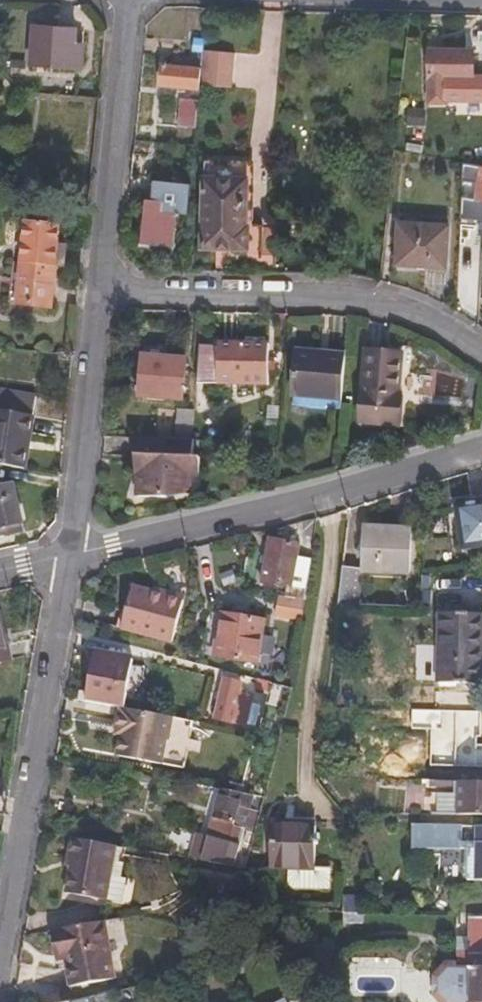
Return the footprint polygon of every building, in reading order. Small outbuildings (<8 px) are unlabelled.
[(38,23),(35,60),(82,64),(86,27),(38,23)] [(205,48),(204,84),(235,85),(236,49),(205,48)] [(430,52),(430,102),(447,102),(447,77),(473,78),(472,52),(430,52)] [(164,64),(162,83),(200,86),(202,67),(193,66),(193,58),(175,56),(174,64),(164,64)] [(189,97),(186,117),(197,119),(199,99),(189,97)] [(202,163),(201,177),(243,178),(244,165),(202,163)] [(469,190),(479,192),(478,197),(481,197),(481,165),(474,164),(469,190)] [(201,177),(198,246),(242,249),(242,254),(257,255),(259,226),(243,224),(243,178),(201,177)] [(157,182),(154,201),(146,200),(141,245),(169,247),(174,212),(180,212),(182,204),(187,205),(189,185),(157,182)] [(27,211),(21,259),(55,264),(61,215),(27,211)] [(400,222),(394,263),(443,269),(449,228),(400,222)] [(21,259),(18,280),(52,284),(55,264),(21,259)] [(18,280),(17,293),(50,297),(52,284),(18,280)] [(221,343),(218,385),(270,388),(272,347),(221,343)] [(365,351),(360,424),(398,426),(400,394),(396,394),(397,353),(365,351)] [(298,355),(295,398),(342,402),(345,357),(298,355)] [(144,358),(141,395),(185,399),(187,362),(144,358)] [(31,413),(35,394),(0,387),(0,407),(31,413)] [(181,403),(179,430),(192,431),(195,430),(196,405),(181,403)] [(21,470),(31,413),(0,407),(0,466),(21,470)] [(141,449),(141,463),(137,464),(138,487),(166,488),(167,482),(189,482),(189,463),(198,463),(199,448),(191,447),(192,431),(179,430),(133,431),(133,449),(141,449)] [(24,521),(15,481),(0,485),(0,527),(24,521)] [(459,551),(481,548),(481,504),(454,508),(459,551)] [(362,530),(360,567),(340,566),(336,602),(356,604),(360,571),(410,573),(412,532),(362,530)] [(264,542),(257,586),(263,587),(274,588),(284,590),(283,599),(286,600),(293,558),(294,546),(264,542)] [(293,558),(286,600),(302,602),(307,560),(293,558)] [(274,588),(272,598),(283,599),(284,590),(274,588)] [(127,613),(122,630),(172,645),(185,604),(134,589),(127,613)] [(120,611),(115,628),(122,630),(127,613),(120,611)] [(439,682),(481,683),(481,614),(440,613),(439,682)] [(219,615),(214,658),(225,659),(235,617),(219,615)] [(10,665),(8,647),(4,647),(0,617),(0,666),(10,665)] [(235,617),(225,659),(257,663),(263,634),(261,634),(263,621),(235,617)] [(95,656),(88,703),(116,708),(138,712),(144,674),(132,672),(133,663),(95,656)] [(220,680),(212,719),(239,724),(244,704),(239,703),(240,697),(235,695),(237,684),(220,680)] [(123,738),(120,760),(162,766),(167,739),(170,740),(174,718),(138,712),(116,708),(112,730),(118,731),(122,732),(124,734),(123,738)] [(184,769),(193,722),(174,718),(170,740),(167,739),(162,766),(184,769)] [(427,753),(427,774),(464,774),(466,754),(427,753)] [(456,814),(481,815),(481,782),(456,782),(456,814)] [(219,790),(205,852),(217,854),(215,863),(247,868),(250,849),(239,846),(243,832),(254,834),(258,813),(248,810),(251,796),(219,790)] [(271,820),(270,866),(287,866),(314,866),(315,826),(296,825),(296,821),(271,820)] [(415,822),(414,846),(463,847),(464,823),(415,822)] [(73,858),(67,893),(128,905),(132,885),(119,882),(109,879),(113,861),(116,845),(71,837),(68,856),(73,858)] [(113,861),(109,879),(119,882),(122,863),(116,862),(113,861)] [(314,866),(287,866),(287,881),(289,886),(327,886),(327,866),(314,866)] [(341,894),(341,911),(343,911),(357,912),(358,895),(341,894)] [(343,911),(343,923),(362,923),(362,912),(357,912),(343,911)] [(54,926),(59,952),(64,952),(70,950),(76,981),(113,975),(102,918),(54,926)] [(472,920),(471,936),(471,949),(454,949),(454,961),(453,965),(481,966),(481,920),(472,920)] [(471,936),(454,935),(454,949),(471,949),(471,936)] [(64,952),(70,982),(76,981),(70,950),(64,952)] [(453,965),(454,961),(447,961),(434,974),(434,992),(443,1001),(481,1001),(481,966),(453,965)] [(91,1001),(163,1001),(180,998),(176,977),(89,995),(91,1001)]
